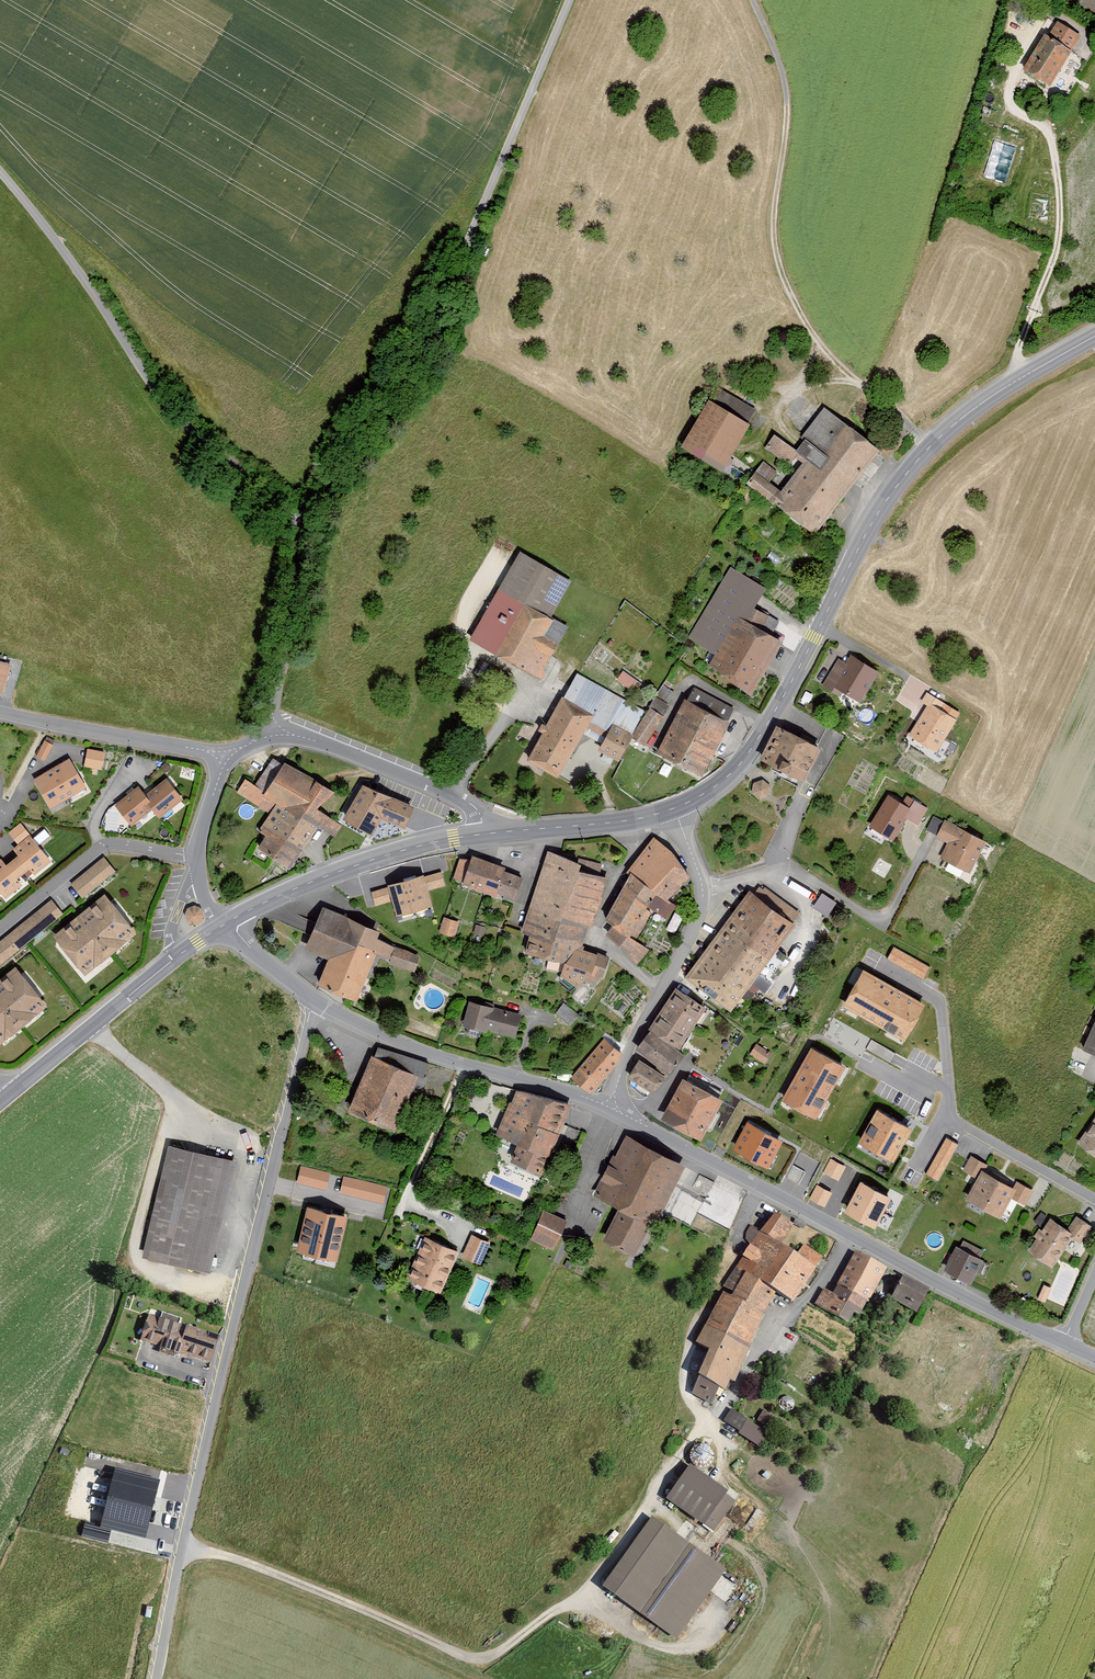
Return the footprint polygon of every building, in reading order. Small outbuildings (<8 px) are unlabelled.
[(1094,10),(1094,0),(1075,0),(1094,10)] [(1058,27),(1051,40),(1045,37),(1025,74),(1055,90),(1075,53),(1072,51),(1079,38),(1058,27)] [(754,415),(758,406),(726,390),(721,399),(754,415)] [(685,446),(726,470),(752,425),(711,401),(685,446)] [(805,464),(783,493),(771,484),(779,473),(765,462),(749,483),(766,496),(818,535),(882,449),(826,408),(804,438),(807,441),(799,452),(776,435),(766,449),(788,466),(795,457),(805,464)] [(572,582),(523,554),(473,641),(538,678),(567,628),(551,618),(572,582)] [(690,640),(717,655),(711,665),(753,696),(785,642),(762,628),(769,616),(756,608),(767,589),(732,568),(690,640)] [(881,671),(854,656),(849,665),(837,659),(821,688),(838,698),(841,692),(862,704),(881,671)] [(0,660),(0,694),(3,694),(10,662),(0,660)] [(625,671),(618,681),(636,693),(643,683),(625,671)] [(965,712),(930,692),(923,704),(929,707),(913,736),(941,752),(965,712)] [(595,717),(564,698),(528,760),(560,778),(595,717)] [(732,721),(687,699),(660,753),(705,775),(732,721)] [(635,737),(615,725),(601,749),(621,761),(635,737)] [(824,749),(780,726),(763,760),(807,782),(824,749)] [(36,755),(45,760),(53,743),(44,739),(36,755)] [(87,747),(84,766),(102,769),(105,751),(87,747)] [(71,759),(35,779),(52,808),(88,788),(71,759)] [(260,847),(293,869),(320,829),(333,838),(340,826),(319,812),(332,794),(289,766),(271,793),(249,779),(238,794),(270,815),(259,831),(267,837),(260,847)] [(170,780),(148,796),(141,787),(117,805),(131,824),(153,808),(160,817),(184,799),(170,780)] [(364,781),(344,817),(371,832),(382,817),(405,827),(415,807),(364,781)] [(767,782),(756,785),(755,794),(763,798),(770,796),(773,788),(767,782)] [(892,797),(871,827),(873,828),(896,843),(911,819),(919,824),(927,811),(909,799),(905,806),(892,797)] [(453,810),(434,814),(436,827),(456,824),(453,810)] [(976,874),(991,843),(936,818),(928,835),(949,845),(943,859),(976,874)] [(0,861),(0,890),(8,899),(24,886),(18,879),(30,869),(36,876),(52,863),(30,836),(14,850),(19,856),(7,866),(2,859),(0,861)] [(693,878),(655,841),(633,873),(608,922),(615,927),(609,935),(641,965),(650,948),(637,938),(651,908),(669,917),(676,905),(672,901),(693,878)] [(601,864),(551,851),(524,933),(531,937),(529,954),(567,964),(564,974),(581,987),(587,982),(595,987),(609,972),(611,959),(586,948),(611,877),(599,873),(601,864)] [(517,903),(525,879),(506,870),(507,866),(475,852),(472,858),(463,855),(455,880),(517,903)] [(105,858),(72,884),(84,899),(116,872),(105,858)] [(389,888),(371,893),(375,907),(393,902),(397,918),(434,907),(429,891),(446,886),(441,871),(424,877),(423,875),(388,885),(389,888)] [(734,1011),(798,923),(751,889),(687,978),(734,1011)] [(825,891),(816,905),(830,914),(839,901),(825,891)] [(56,936),(87,974),(137,933),(106,895),(56,936)] [(0,943),(0,967),(64,915),(52,900),(0,943)] [(185,916),(186,920),(188,922),(190,924),(194,924),(197,924),(200,922),(201,920),(202,918),(202,915),(201,912),(199,910),(198,909),(195,908),(192,908),(190,909),(187,911),(186,913),(185,916)] [(384,930),(326,910),(307,948),(328,960),(322,983),(360,1001),(379,954),(389,958),(389,964),(415,973),(421,958),(380,940),(384,930)] [(460,921),(445,916),(439,932),(455,937),(460,921)] [(894,944),(886,958),(924,980),(932,966),(894,944)] [(48,1006),(17,968),(0,982),(0,1046),(48,1006)] [(922,1005),(864,972),(845,1005),(904,1038),(922,1005)] [(708,1007),(680,989),(653,1030),(638,1051),(672,1075),(687,1054),(682,1050),(708,1007)] [(522,1016),(472,1003),(465,1027),(515,1040),(522,1016)] [(572,1019),(577,1011),(564,1003),(559,1011),(572,1019)] [(1086,1052),(1094,1056),(1094,1031),(1086,1052)] [(626,1055),(608,1040),(576,1079),(593,1093),(626,1055)] [(894,1053),(870,1040),(865,1049),(889,1062),(892,1057),(894,1053)] [(772,1053),(759,1045),(753,1056),(766,1064),(772,1053)] [(843,1066),(812,1049),(785,1098),(816,1115),(843,1066)] [(420,1077),(376,1058),(352,1112),(395,1131),(420,1077)] [(660,1093),(668,1076),(638,1062),(630,1079),(660,1093)] [(664,1121),(704,1143),(727,1101),(686,1079),(664,1121)] [(568,1107),(519,1092),(500,1137),(523,1146),(516,1163),(543,1173),(568,1107)] [(910,1128),(879,1110),(862,1140),(893,1158),(910,1128)] [(1078,1145),(1094,1157),(1094,1121),(1078,1145)] [(748,1123),(733,1151),(769,1170),(784,1142),(748,1123)] [(947,1136),(926,1173),(939,1180),(959,1143),(947,1136)] [(688,1165),(631,1138),(593,1196),(620,1210),(604,1240),(636,1255),(652,1220),(663,1225),(688,1165)] [(238,1161),(172,1145),(145,1256),(211,1272),(238,1161)] [(809,1184),(820,1160),(811,1156),(806,1167),(808,1168),(803,1181),(809,1184)] [(831,1159),(823,1173),(839,1182),(846,1167),(831,1159)] [(968,1201),(1003,1220),(1014,1201),(1028,1209),(1035,1192),(1019,1188),(986,1172),(988,1167),(973,1159),(966,1173),(980,1181),(968,1201)] [(301,1165),(297,1183),(327,1190),(332,1172),(301,1165)] [(387,1186),(344,1176),(340,1193),(383,1203),(387,1186)] [(817,1185),(809,1199),(825,1207),(833,1193),(817,1185)] [(867,1202),(855,1224),(878,1236),(890,1214),(867,1202)] [(348,1215),(307,1205),(296,1251),(337,1261),(348,1215)] [(569,1223),(546,1212),(533,1241),(555,1251),(569,1223)] [(797,1303),(823,1260),(804,1245),(797,1254),(784,1245),(796,1227),(779,1216),(762,1234),(751,1227),(746,1237),(750,1247),(726,1292),(698,1344),(712,1353),(694,1395),(717,1406),(778,1294),(797,1303)] [(1029,1252),(1056,1270),(1075,1240),(1081,1244),(1092,1227),(1078,1218),(1071,1229),(1051,1217),(1029,1252)] [(490,1244),(473,1236),(463,1258),(481,1265),(490,1244)] [(462,1253),(428,1237),(408,1278),(442,1295),(462,1253)] [(963,1241),(945,1272),(972,1287),(987,1261),(980,1257),(983,1252),(963,1241)] [(888,1270),(859,1255),(837,1297),(825,1291),(818,1305),(859,1326),(888,1270)] [(921,1316),(934,1293),(907,1279),(894,1302),(921,1316)] [(214,1364),(222,1337),(150,1316),(142,1343),(214,1364)] [(724,1420),(762,1444),(771,1431),(733,1407),(724,1420)] [(694,1467),(670,1501),(714,1533),(739,1499),(694,1467)] [(114,1468),(100,1526),(86,1522),(82,1536),(109,1543),(112,1530),(146,1538),(160,1480),(114,1468)] [(654,1521),(605,1589),(678,1641),(727,1573),(654,1521)]
